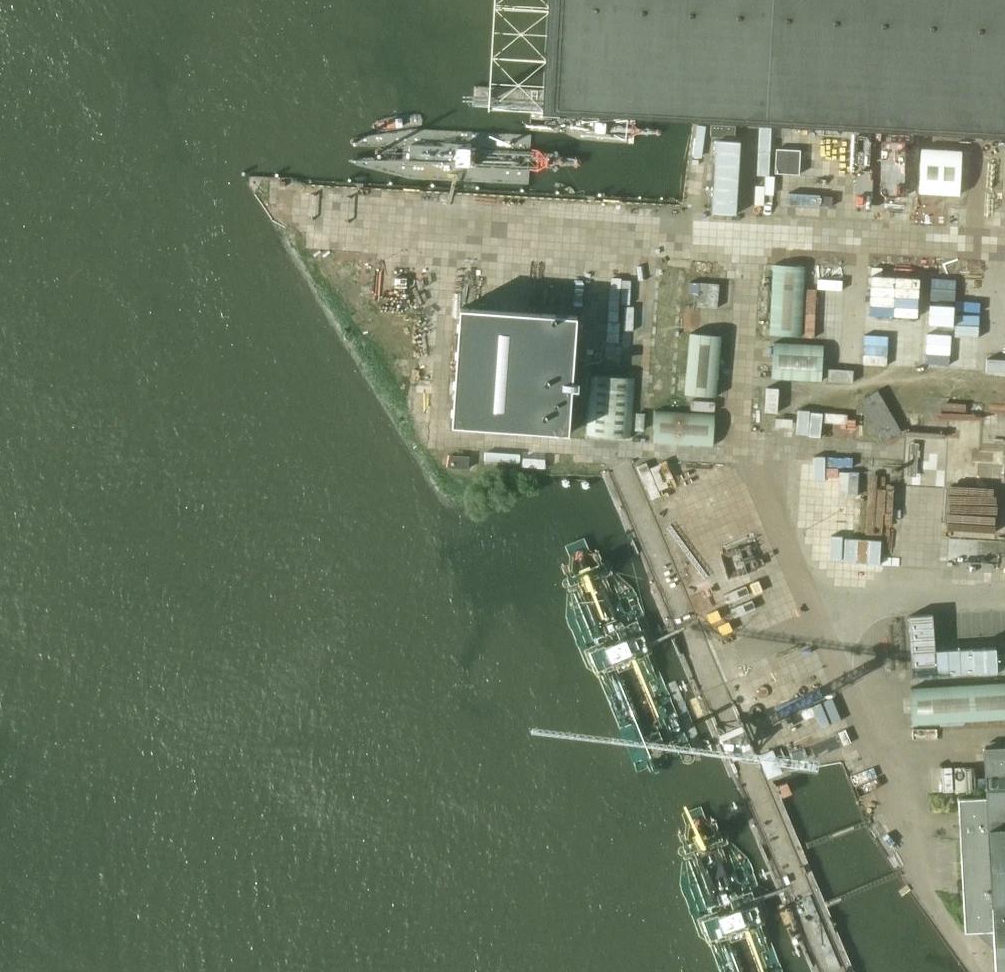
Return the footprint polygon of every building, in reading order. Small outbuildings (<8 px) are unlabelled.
[(551,105),(1004,130),(1004,0),(557,0),(551,105)] [(717,141),(713,213),(736,214),(740,143),(717,141)] [(962,151),(921,149),(919,194),(960,196),(962,151)] [(773,265),(770,335),(802,336),(805,267),(773,265)] [(452,425),(569,433),(577,316),(460,308),(452,425)] [(690,333),(684,393),(715,396),(720,336),(690,333)] [(771,378),(821,380),(823,343),(772,341),(771,378)] [(590,376),(587,435),(630,438),(634,379),(590,376)] [(655,411),(653,440),(712,445),(710,413),(655,411)] [(449,467),(468,469),(469,457),(450,455),(449,467)] [(934,650),(932,614),(909,616),(913,677),(997,671),(995,645),(934,650)] [(910,689),(912,724),(1004,719),(1004,683),(910,689)] [(984,748),(987,798),(957,799),(964,932),(993,929),(996,971),(1004,971),(1004,747),(984,748)]
